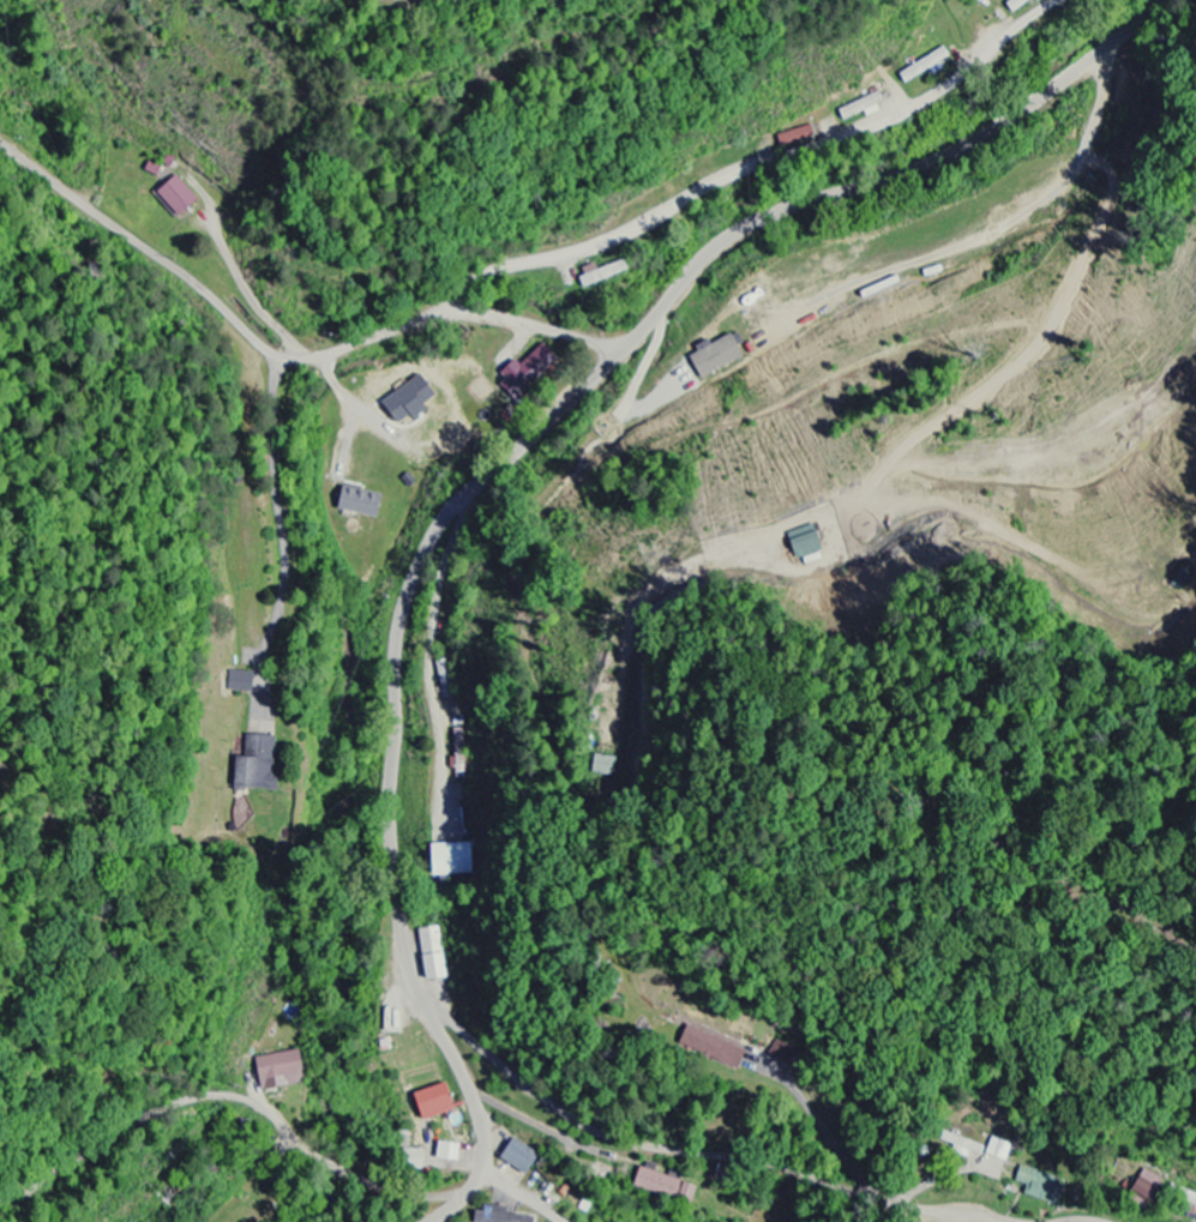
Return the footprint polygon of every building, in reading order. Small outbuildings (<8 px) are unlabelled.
[(1015,18),(1039,0),(1013,0),(1005,5),(1015,18)] [(898,75),(906,88),(942,66),(940,64),(949,58),(943,48),(898,75)] [(838,111),(843,123),(864,113),(866,119),(880,113),(877,107),(884,104),(879,93),(838,111)] [(154,195),(177,218),(197,199),(174,176),(154,195)] [(579,279),(583,289),(627,273),(623,261),(596,271),(594,265),(580,270),(583,278),(579,279)] [(685,355),(699,381),(745,355),(732,333),(709,346),(707,342),(685,355)] [(557,356),(542,344),(521,367),(512,360),(498,376),(521,397),(557,356)] [(423,411),(420,405),(433,399),(422,378),(379,400),(393,427),(423,411)] [(381,494),(338,489),(334,512),(378,518),(381,494)] [(819,554),(813,527),(786,533),(792,560),(819,554)] [(228,692),(250,695),(252,674),(230,671),(228,692)] [(451,717),(468,715),(466,699),(449,701),(451,717)] [(275,738),(244,737),(243,759),(233,759),(232,791),(273,792),(275,738)] [(625,777),(627,760),(595,757),(593,775),(625,777)] [(445,980),(444,929),(420,930),(422,981),(445,980)] [(737,1071),(745,1051),(685,1027),(677,1047),(737,1071)] [(795,1053),(778,1042),(769,1057),(786,1068),(795,1053)] [(303,1085),(297,1051),(253,1060),(260,1093),(303,1085)] [(419,1123),(453,1111),(444,1085),(410,1097),(419,1123)] [(971,1153),(983,1158),(986,1149),(945,1133),(941,1143),(955,1148),(952,1154),(968,1160),(971,1153)] [(1007,1163),(1013,1146),(992,1139),(987,1157),(1007,1163)] [(528,1177),(539,1153),(510,1140),(499,1164),(528,1177)] [(434,1161),(455,1164),(458,1146),(437,1144),(434,1161)] [(423,1172),(424,1151),(406,1151),(406,1171),(423,1172)] [(1026,1187),(1023,1197),(1056,1208),(1065,1182),(1020,1167),(1015,1183),(1026,1187)] [(1148,1205),(1162,1181),(1142,1170),(1129,1195),(1148,1205)] [(633,1194),(692,1203),(696,1183),(636,1173),(633,1194)] [(1171,1186),(1167,1196),(1195,1208),(1195,1196),(1171,1186)] [(533,1218),(504,1217),(505,1211),(472,1209),(472,1221),(532,1221),(533,1218)]
